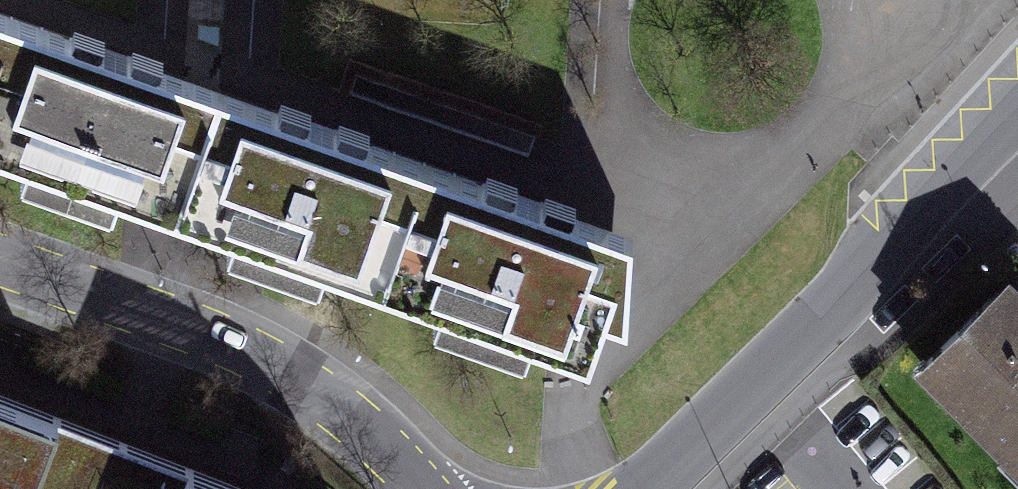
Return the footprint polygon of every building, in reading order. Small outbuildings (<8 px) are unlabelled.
[(0,28),(0,141),(172,201),(214,80),(7,8),(0,28)] [(172,201),(379,273),(421,152),(214,80),(172,201)] [(421,152),(379,273),(591,346),(633,225),(421,152)] [(1006,286),(924,366),(1017,462),(1017,299),(1006,286)] [(199,458),(0,383),(0,488),(264,488),(199,458)]
